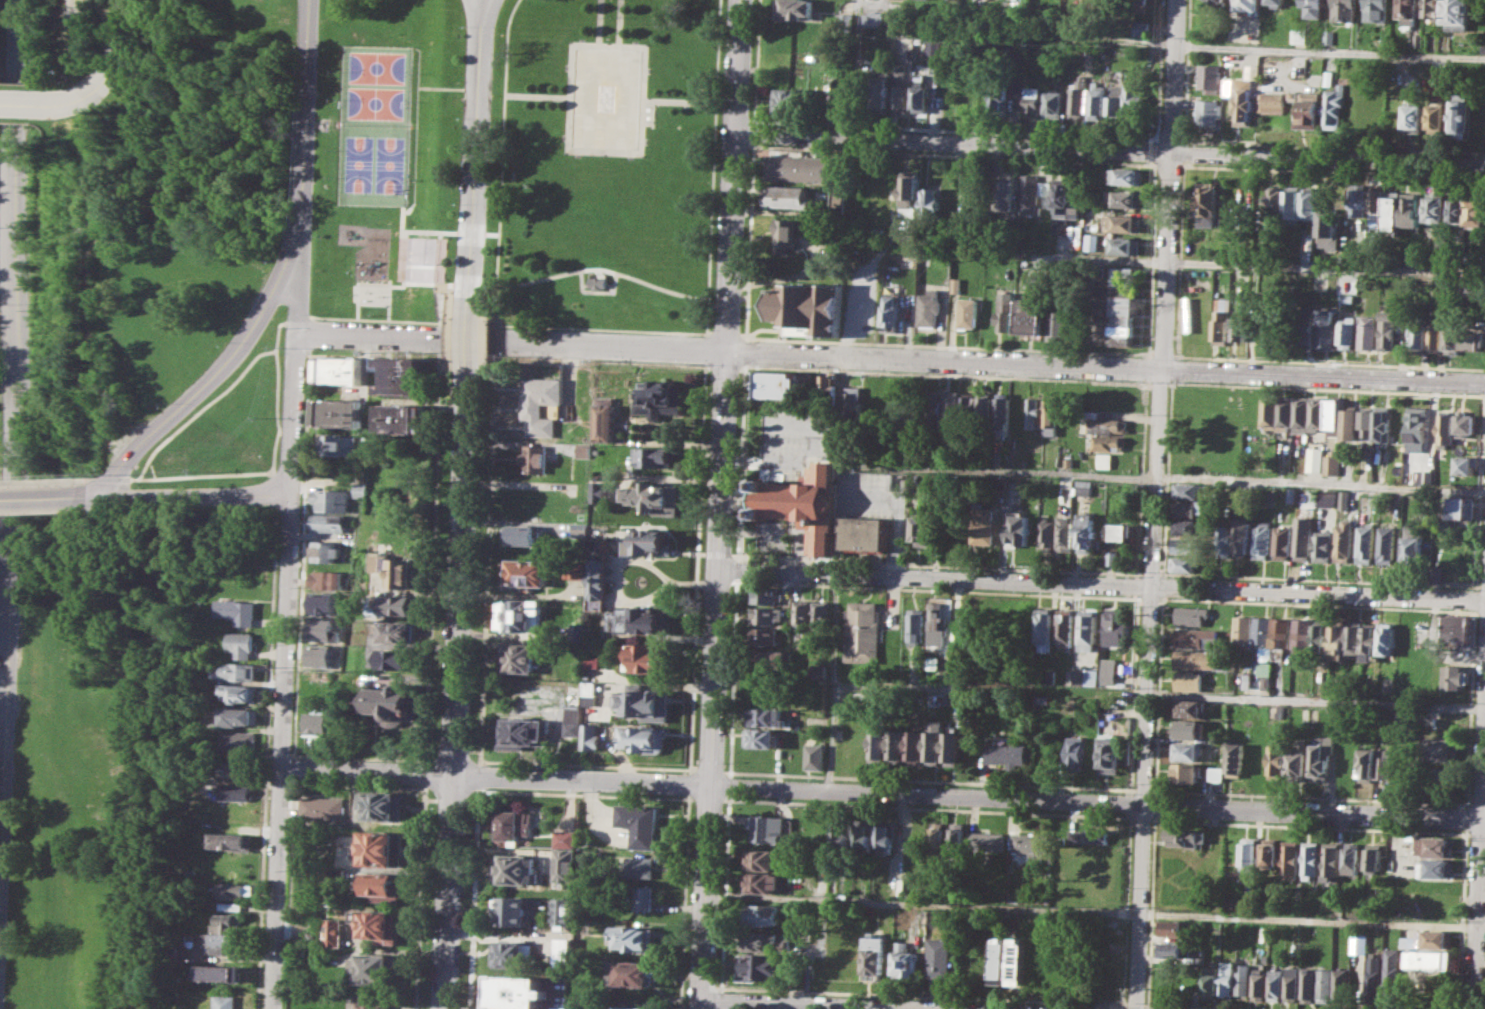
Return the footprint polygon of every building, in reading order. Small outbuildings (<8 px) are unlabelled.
[(777,18),(813,19),(813,0),(778,0),(777,18)] [(1237,9),(1237,0),(1261,0),(1260,14),(1242,13),(1243,9),(1237,9)] [(1304,16),(1304,0),(1327,0),(1327,7),(1323,7),(1323,17),(1304,16)] [(1334,21),(1335,0),(1358,0),(1357,21),(1334,21)] [(1366,21),(1367,0),(1389,0),(1388,22),(1366,21)] [(1397,17),(1397,0),(1420,0),(1420,19),(1415,19),(1415,27),(1403,27),(1403,17),(1397,17)] [(1424,18),(1425,0),(1441,0),(1440,19),(1424,18)] [(1444,24),(1445,0),(1472,0),(1471,31),(1448,30),(1448,24),(1444,24)] [(863,13),(884,14),(883,26),(862,25),(863,13)] [(1134,20),(1150,21),(1149,36),(1133,36),(1134,20)] [(1292,28),(1307,29),(1306,43),(1291,42),(1292,28)] [(1324,30),(1335,30),(1334,43),(1324,43),(1324,30)] [(927,40),(942,41),(941,55),(926,54),(927,40)] [(1226,54),(1238,54),(1237,66),(1226,66),(1226,54)] [(894,62),(905,62),(904,83),(909,83),(908,112),(892,112),(894,62)] [(1198,63),(1221,64),(1221,93),(1205,93),(1205,89),(1197,88),(1198,63)] [(1246,68),(1259,68),(1258,83),(1246,82),(1246,68)] [(873,70),(889,70),(888,112),(871,112),(873,70)] [(1326,70),(1335,70),(1335,85),(1326,85),(1326,70)] [(914,73),(924,74),(923,86),(929,87),(928,112),(912,111),(914,73)] [(1067,118),(1068,83),(1074,83),(1074,79),(1077,79),(1078,75),(1084,76),(1083,118),(1067,118)] [(1124,82),(1141,83),(1139,117),(1123,117),(1124,82)] [(1246,82),(1236,82),(1235,124),(1250,125),(1250,112),(1254,112),(1255,99),(1252,99),(1252,88),(1246,88),(1246,82)] [(1326,88),(1337,88),(1338,82),(1346,82),(1346,105),(1342,105),(1342,129),(1328,128),(1329,114),(1325,114),(1326,88)] [(1430,83),(1445,84),(1444,99),(1430,98),(1430,83)] [(1108,85),(1120,85),(1119,115),(1107,114),(1108,85)] [(1090,86),(1104,86),(1103,119),(1089,119),(1090,86)] [(1027,87),(1041,87),(1040,116),(1026,116),(1027,87)] [(779,88),(778,113),(804,114),(805,89),(779,88)] [(1287,90),(1298,90),(1297,100),(1287,100),(1287,90)] [(1046,91),(1062,91),(1062,118),(1045,118),(1046,91)] [(1264,91),(1284,92),(1284,113),(1264,113),(1264,91)] [(1452,99),(1458,99),(1458,91),(1471,92),(1470,138),(1455,137),(1455,132),(1451,132),(1452,99)] [(1007,93),(991,92),(990,108),(1006,109),(1007,93)] [(1301,92),(1321,93),(1321,129),(1296,128),(1296,111),(1301,111),(1301,92)] [(830,93),(850,93),(849,122),(828,121),(830,93)] [(1196,99),(1219,100),(1219,104),(1224,104),(1224,118),(1220,118),(1220,129),(1196,128),(1196,99)] [(1429,104),(1446,104),(1446,133),(1428,133),(1429,104)] [(1405,105),(1423,105),(1422,135),(1404,134),(1405,105)] [(766,155),(764,178),(839,182),(840,158),(766,155)] [(1109,169),(1142,170),(1141,184),(1108,182),(1109,169)] [(1002,172),(1017,173),(1016,211),(1001,210),(1002,172)] [(1022,174),(1039,175),(1039,182),(1050,183),(1050,196),(1038,195),(1038,203),(1041,203),(1041,216),(1020,215),(1022,174)] [(904,176),(920,176),(919,207),(900,207),(901,186),(904,186),(904,176)] [(1198,182),(1221,183),(1219,219),(1202,219),(1203,210),(1198,210),(1198,182)] [(1055,183),(1072,184),(1071,199),(1080,200),(1079,218),(1067,217),(1066,233),(1052,232),(1055,183)] [(1350,184),(1367,184),(1366,217),(1349,216),(1350,184)] [(766,190),(766,205),(812,207),(813,199),(807,198),(808,187),(773,185),(773,190),(766,190)] [(1266,185),(1284,185),(1284,219),(1265,218),(1266,185)] [(1287,185),(1286,224),(1300,224),(1301,185),(1287,185)] [(1304,186),(1303,219),(1318,219),(1318,187),(1304,186)] [(924,187),(939,188),(939,199),(943,199),(942,215),(922,214),(924,187)] [(1370,189),(1369,222),(1382,223),(1383,190),(1370,189)] [(1106,191),(1142,193),(1141,208),(1114,206),(1114,201),(1105,200),(1106,191)] [(1386,191),(1385,234),(1399,234),(1400,191),(1386,191)] [(1402,192),(1401,227),(1421,227),(1421,216),(1418,216),(1418,192),(1402,192)] [(1425,192),(1446,192),(1445,221),(1424,221),(1425,192)] [(1449,194),(1448,228),(1463,228),(1464,194),(1449,194)] [(1466,228),(1477,228),(1477,225),(1484,225),(1484,198),(1467,198),(1466,228)] [(1321,202),(1320,247),(1338,248),(1339,202),(1321,202)] [(1103,213),(1142,215),(1141,232),(1113,231),(1113,225),(1102,225),(1103,213)] [(776,218),(775,252),(786,252),(787,246),(794,246),(795,219),(776,218)] [(1085,233),(1096,233),(1096,250),(1084,250),(1085,233)] [(1112,237),(1140,239),(1139,254),(1111,253),(1112,237)] [(1112,267),(1136,268),(1132,346),(1108,345),(1112,267)] [(591,276),(607,277),(607,287),(603,287),(603,289),(594,289),(594,287),(590,287),(591,276)] [(354,277),(353,304),(389,305),(390,278),(387,278),(354,277)] [(951,277),(961,277),(960,292),(951,292),(951,277)] [(1460,279),(1484,281),(1484,298),(1459,297),(1460,279)] [(783,289),(783,283),(842,285),(841,335),(788,334),(788,326),(782,326),(782,320),(769,319),(770,288),(783,289)] [(919,293),(928,293),(929,288),(939,288),(937,324),(917,324),(919,293)] [(885,291),(898,292),(898,302),(901,302),(899,333),(882,332),(885,291)] [(999,291),(1015,292),(1014,331),(1001,331),(1002,324),(998,324),(999,291)] [(959,297),(977,298),(976,327),(958,326),(959,297)] [(1021,298),(1047,299),(1046,333),(1020,332),(1021,298)] [(1216,298),(1231,298),(1229,345),(1214,344),(1216,298)] [(1299,306),(1313,307),(1312,346),(1297,346),(1299,306)] [(1317,308),(1333,309),(1332,349),(1315,348),(1317,308)] [(1052,310),(1072,311),(1070,341),(1050,340),(1052,310)] [(1263,346),(1264,310),(1279,311),(1278,347),(1263,346)] [(1378,311),(1393,312),(1392,346),(1385,346),(1385,351),(1377,351),(1378,311)] [(1336,318),(1344,318),(1344,314),(1354,314),(1352,344),(1349,343),(1349,349),(1339,349),(1340,344),(1335,344),(1336,318)] [(1358,316),(1375,317),(1374,350),(1356,349),(1358,316)] [(1233,317),(1247,318),(1246,341),(1235,340),(1235,330),(1232,330),(1233,317)] [(1412,318),(1425,319),(1424,349),(1411,348),(1412,318)] [(1428,322),(1441,322),(1441,352),(1427,352),(1428,322)] [(1444,327),(1460,327),(1459,354),(1444,353),(1444,327)] [(1463,330),(1484,331),(1484,346),(1480,346),(1480,351),(1462,350),(1463,330)] [(320,356),(366,358),(364,385),(319,383),(320,356)] [(368,370),(381,370),(381,357),(368,356),(368,370)] [(383,357),(425,359),(423,395),(380,393),(381,382),(387,382),(387,366),(382,366),(383,357)] [(762,371),(802,372),(802,392),(797,392),(797,399),(761,397),(762,371)] [(823,374),(836,375),(836,385),(839,385),(838,401),(822,400),(823,374)] [(522,376),(562,378),(560,405),(542,404),(542,415),(555,416),(554,436),(524,435),(524,420),(520,419),(522,376)] [(640,382),(652,382),(652,379),(676,380),(676,386),(682,386),(681,413),(663,412),(663,420),(650,420),(650,412),(635,412),(635,401),(640,401),(640,382)] [(848,385),(863,386),(862,417),(847,417),(848,385)] [(866,386),(865,417),(880,418),(881,387),(866,386)] [(928,390),(943,390),(942,426),(927,426),(928,390)] [(946,391),(964,391),(962,428),(945,427),(946,391)] [(966,392),(978,393),(978,425),(965,425),(966,392)] [(981,393),(994,393),(994,424),(980,424),(981,393)] [(998,393),(997,428),(1011,428),(1012,393),(998,393)] [(1045,393),(1059,394),(1058,434),(1044,433),(1045,393)] [(1260,394),(1274,395),(1273,427),(1259,427),(1260,394)] [(595,396),(614,396),(613,441),(594,441),(595,396)] [(1291,396),(1289,431),(1303,432),(1305,397),(1291,396)] [(1029,397),(1041,397),(1041,427),(1029,427),(1029,397)] [(1276,397),(1289,398),(1287,426),(1275,426),(1276,397)] [(1307,397),(1306,428),(1320,429),(1322,398),(1307,397)] [(317,398),(360,400),(359,427),(316,425),(317,398)] [(1325,398),(1337,399),(1335,434),(1323,434),(1325,398)] [(381,404),(427,406),(427,416),(422,416),(421,422),(426,423),(426,433),(380,431),(381,404)] [(1373,405),(1388,406),(1387,442),(1371,442),(1373,405)] [(1358,406),(1371,407),(1369,436),(1356,436),(1358,406)] [(1407,406),(1427,407),(1425,451),(1405,450),(1407,406)] [(1340,408),(1355,409),(1354,436),(1338,435),(1340,408)] [(1439,413),(1455,414),(1455,443),(1447,443),(1447,447),(1438,447),(1439,413)] [(1458,414),(1478,415),(1477,432),(1467,432),(1467,437),(1458,436),(1458,414)] [(1088,418),(1128,420),(1127,433),(1088,431),(1088,418)] [(322,434),(354,435),(353,456),(321,454),(322,434)] [(1094,435),(1123,436),(1122,450),(1094,449),(1094,435)] [(575,441),(590,442),(590,459),(575,459),(575,441)] [(525,445),(545,445),(544,473),(524,472),(524,463),(519,462),(519,452),(525,452),(525,445)] [(634,447),(677,449),(677,458),(673,458),(672,467),(639,466),(639,462),(633,461),(634,447)] [(1306,447),(1319,447),(1319,471),(1305,471),(1306,447)] [(1321,473),(1322,455),(1327,455),(1327,450),(1337,450),(1336,474),(1321,473)] [(1112,468),(1112,453),(1098,453),(1098,468),(1112,468)] [(1066,456),(1075,457),(1074,466),(1065,466),(1066,456)] [(1456,456),(1475,457),(1474,475),(1455,474),(1456,456)] [(757,479),(761,479),(764,479),(767,479),(767,481),(800,482),(800,480),(812,481),(812,466),(818,466),(818,461),(829,461),(834,461),(833,470),(833,482),(836,482),(835,522),(834,529),(831,529),(831,536),(830,555),(807,555),(808,528),(800,528),(800,518),(767,517),(767,519),(758,518),(756,518),(756,508),(754,508),(755,488),(757,488),(757,479)] [(1416,470),(1433,470),(1433,484),(1415,484),(1416,470)] [(993,475),(1008,476),(1008,490),(992,489),(993,475)] [(1078,480),(1094,480),(1093,494),(1077,494),(1078,480)] [(622,485),(644,486),(644,481),(657,481),(657,485),(679,486),(678,515),(645,514),(645,503),(629,502),(630,498),(622,498),(622,485)] [(352,482),(364,482),(363,496),(351,496),(352,482)] [(592,487),(607,487),(606,502),(591,502),(592,487)] [(1286,487),(1293,488),(1293,502),(1285,502),(1286,487)] [(312,490),(347,491),(346,513),(311,511),(312,490)] [(1317,491),(1334,491),(1333,506),(1317,506),(1317,491)] [(1339,491),(1349,491),(1349,510),(1338,510),(1339,491)] [(1452,496),(1477,497),(1476,518),(1452,517),(1452,496)] [(1176,501),(1205,502),(1205,517),(1175,516),(1176,501)] [(976,507),(1000,508),(998,544),(974,543),(976,507)] [(1013,510),(1027,510),(1026,515),(1031,515),(1030,544),(1012,544),(1013,510)] [(312,513),(343,515),(343,532),(311,530),(312,513)] [(1080,513),(1096,513),(1094,553),(1079,552),(1080,513)] [(1059,515),(1074,516),(1072,551),(1058,551),(1059,515)] [(844,516),(887,518),(886,550),(843,548),(843,539),(837,538),(837,536),(831,536),(831,531),(837,532),(837,523),(843,523),(844,516)] [(915,516),(934,517),(932,545),(918,544),(918,540),(913,539),(915,516)] [(1296,516),(1312,517),(1310,560),(1294,560),(1296,516)] [(1237,517),(1252,517),(1251,556),(1236,555),(1237,517)] [(1041,518),(1056,519),(1055,550),(1040,549),(1041,518)] [(1342,518),(1352,519),(1351,562),(1335,562),(1336,524),(1342,524),(1342,518)] [(1175,519),(1204,520),(1204,535),(1174,533),(1175,519)] [(1255,525),(1260,525),(1261,520),(1270,520),(1269,559),(1254,559),(1255,525)] [(1357,526),(1368,526),(1368,522),(1374,522),(1373,564),(1356,563),(1357,526)] [(1108,523),(1131,525),(1130,541),(1107,540),(1108,523)] [(1406,523),(1420,524),(1419,538),(1426,538),(1425,564),(1405,563),(1406,523)] [(503,524),(536,525),(535,544),(502,543),(503,524)] [(1218,525),(1233,526),(1232,556),(1217,555),(1218,525)] [(1274,525),(1290,526),(1289,560),(1273,559),(1274,525)] [(1381,526),(1396,526),(1395,564),(1379,563),(1381,526)] [(634,527),(667,528),(666,542),(674,542),(673,556),(625,554),(625,540),(634,540),(634,527)] [(1315,531),(1331,531),(1330,561),(1315,561),(1315,531)] [(1175,537),(1204,538),(1204,554),(1175,553),(1175,537)] [(591,538),(606,538),(606,558),(590,558),(591,538)] [(309,539),(334,541),(333,546),(339,547),(339,557),(333,557),(332,563),(308,562),(309,539)] [(1107,551),(1118,551),(1118,565),(1107,565),(1107,551)] [(371,552),(390,553),(390,558),(412,559),(412,567),(419,567),(418,580),(411,580),(411,589),(388,587),(389,569),(370,568),(371,552)] [(1170,557),(1198,557),(1197,571),(1170,571),(1170,557)] [(501,561),(509,562),(509,558),(546,560),(545,586),(506,585),(506,581),(500,581),(501,561)] [(590,558),(588,608),(604,609),(606,558),(590,558)] [(565,560),(585,561),(585,579),(564,579),(565,560)] [(309,569),(339,571),(339,589),(308,588),(309,569)] [(753,586),(778,587),(778,592),(783,592),(783,599),(777,599),(777,604),(752,603),(753,586)] [(310,592),(335,593),(334,615),(309,613),(310,592)] [(382,594),(418,596),(417,615),(381,613),(382,594)] [(795,598),(811,599),(810,624),(794,623),(795,598)] [(217,599),(257,601),(255,626),(235,625),(235,617),(216,616),(217,599)] [(500,599),(541,601),(540,631),(498,629),(500,599)] [(813,600),(828,601),(827,624),(812,624),(813,600)] [(849,600),(882,601),(880,661),(846,659),(849,600)] [(608,611),(621,611),(621,605),(672,608),(670,634),(607,631),(608,611)] [(932,605),(944,605),(943,617),(948,617),(947,645),(930,645),(932,605)] [(1178,606),(1216,608),(1215,618),(1205,617),(1205,625),(1177,624),(1178,606)] [(752,607),(783,609),(782,620),(776,620),(776,625),(751,624),(752,607)] [(909,607),(927,608),(926,641),(919,641),(919,645),(908,645),(909,607)] [(1106,607),(1126,607),(1125,645),(1105,644),(1106,607)] [(1037,608),(1052,608),(1051,645),(1036,645),(1037,608)] [(1059,609),(1074,609),(1073,647),(1057,646),(1059,609)] [(1080,610),(1097,610),(1096,649),(1078,648),(1080,610)] [(1445,614),(1473,615),(1472,641),(1445,640),(1445,614)] [(1239,616),(1254,616),(1253,644),(1238,643),(1239,616)] [(1257,616),(1273,617),(1271,659),(1261,658),(1262,643),(1256,643),(1257,616)] [(1275,617),(1293,618),(1292,647),(1274,647),(1275,617)] [(310,618),(333,619),(332,640),(309,639),(310,618)] [(1296,618),(1314,619),(1312,648),(1308,648),(1307,655),(1294,654),(1296,618)] [(1316,618),(1329,619),(1328,651),(1315,650),(1316,618)] [(380,620),(416,622),(415,642),(379,640),(380,620)] [(1349,620),(1362,621),(1361,654),(1348,654),(1349,620)] [(570,622),(585,623),(584,642),(568,641),(570,622)] [(1365,622),(1378,623),(1376,661),(1363,661),(1365,622)] [(1382,622),(1397,623),(1396,655),(1381,654),(1382,622)] [(1331,624),(1346,625),(1345,659),(1330,659),(1331,624)] [(751,627),(777,628),(776,645),(755,644),(755,636),(751,636),(751,627)] [(1177,628),(1216,630),(1216,642),(1204,642),(1204,647),(1176,646),(1177,628)] [(955,630),(969,630),(969,649),(955,648),(955,630)] [(228,632),(254,633),(252,659),(233,658),(234,651),(227,650),(228,632)] [(630,642),(657,643),(657,651),(665,651),(664,672),(628,670),(630,642)] [(500,643),(534,644),(533,673),(499,672),(500,643)] [(309,644),(332,645),(331,664),(308,663),(309,644)] [(379,649),(414,650),(413,668),(378,667),(379,649)] [(758,649),(788,650),(787,667),(757,666),(758,649)] [(1177,649),(1221,651),(1220,669),(1176,667),(1177,649)] [(585,655),(600,656),(599,666),(585,665),(585,655)] [(927,656),(941,656),(940,668),(927,668),(927,656)] [(224,661),(258,663),(256,682),(217,679),(218,669),(223,669),(224,661)] [(811,663),(826,663),(825,679),(811,679),(811,663)] [(1446,665),(1469,666),(1468,672),(1472,672),(1472,683),(1468,683),(1468,690),(1445,689),(1446,665)] [(1074,668),(1099,669),(1098,685),(1073,684),(1074,668)] [(1045,669),(1056,670),(1055,684),(1044,683),(1045,669)] [(1103,669),(1116,670),(1116,684),(1102,683),(1103,669)] [(1177,671),(1204,672),(1203,690),(1176,689),(1177,671)] [(1243,673),(1251,673),(1251,689),(1242,688),(1243,673)] [(1264,675),(1271,675),(1270,688),(1263,688),(1264,675)] [(584,681),(596,681),(595,706),(583,706),(584,681)] [(370,687),(395,688),(396,684),(399,683),(402,684),(404,688),(418,689),(417,719),(405,718),(402,722),(397,725),(390,725),(385,724),(382,720),(379,716),(378,712),(369,712),(370,687)] [(566,683),(580,684),(580,708),(565,708),(566,683)] [(223,685),(257,687),(256,702),(222,700),(223,685)] [(615,693),(627,693),(628,689),(670,691),(668,721),(643,719),(643,714),(624,713),(624,709),(614,708),(615,693)] [(1174,700),(1203,701),(1203,718),(1178,717),(1178,713),(1174,713),(1174,700)] [(1277,706),(1286,706),(1285,718),(1277,717),(1277,706)] [(221,707),(256,708),(256,726),(220,724),(221,707)] [(747,707),(785,708),(784,727),(746,725),(747,707)] [(565,708),(564,735),(579,735),(580,708),(565,708)] [(1396,710),(1414,711),(1414,725),(1396,724),(1396,710)] [(306,711),(329,712),(328,733),(305,732),(306,711)] [(499,717),(551,720),(551,734),(547,733),(546,745),(521,744),(521,750),(497,748),(499,717)] [(926,719),(942,720),(940,761),(924,760),(926,719)] [(1174,721),(1203,722),(1202,738),(1173,738),(1174,721)] [(583,723),(599,723),(599,749),(582,749),(583,723)] [(618,725),(665,728),(664,753),(632,751),(632,747),(617,746),(618,725)] [(871,728),(887,728),(885,761),(869,760),(871,728)] [(745,729),(776,730),(776,747),(744,746),(745,729)] [(890,729),(905,729),(903,761),(888,760),(890,729)] [(218,730),(256,732),(255,751),(222,750),(223,743),(217,743),(218,730)] [(907,730),(906,764),(921,764),(922,731),(907,730)] [(1100,731),(1116,732),(1116,742),(1121,742),(1120,771),(1099,771),(1100,731)] [(944,732),(943,764),(958,765),(958,732),(944,732)] [(985,745),(996,745),(996,735),(1011,735),(1010,746),(1027,746),(1026,765),(1018,765),(1018,771),(1007,770),(1007,762),(984,761),(985,745)] [(1067,735),(1086,736),(1085,772),(1066,771),(1067,735)] [(1315,736),(1334,737),(1333,755),(1330,755),(1329,780),(1313,780),(1315,736)] [(1426,738),(1460,740),(1459,756),(1454,756),(1453,762),(1424,760),(1426,738)] [(1173,742),(1203,743),(1202,761),(1172,760),(1173,742)] [(1228,742),(1245,743),(1245,775),(1227,774),(1228,742)] [(805,743),(822,744),(821,769),(804,769),(805,743)] [(1270,744),(1285,744),(1285,777),(1269,777),(1270,744)] [(1289,751),(1294,751),(1294,746),(1308,747),(1307,780),(1288,780),(1289,751)] [(1360,748),(1375,749),(1374,781),(1358,780),(1360,748)] [(1378,749),(1377,778),(1389,778),(1390,749),(1378,749)] [(1392,750),(1391,782),(1405,783),(1407,750),(1392,750)] [(221,762),(250,763),(249,776),(220,775),(221,762)] [(1172,764),(1202,764),(1201,783),(1172,783),(1172,764)] [(1206,766),(1223,766),(1223,781),(1205,780),(1206,766)] [(1427,768),(1455,769),(1454,790),(1426,789),(1427,768)] [(215,782),(251,784),(250,801),(220,800),(220,793),(215,793),(215,782)] [(358,792),(402,794),(401,821),(365,820),(366,807),(358,807),(358,792)] [(309,796),(343,797),(342,820),(308,819),(309,796)] [(617,805),(659,806),(657,848),(634,847),(635,827),(616,826),(617,805)] [(498,810),(530,812),(529,835),(519,834),(518,845),(497,844),(498,810)] [(753,815),(784,816),(784,820),(791,821),(790,834),(784,833),(783,843),(752,841),(753,815)] [(855,819),(874,819),(873,836),(869,836),(869,853),(854,853),(855,819)] [(833,820),(850,820),(849,854),(832,853),(833,820)] [(877,820),(895,820),(894,841),(890,841),(890,847),(885,847),(885,855),(876,855),(877,820)] [(932,822),(944,822),(942,861),(931,860),(932,822)] [(950,822),(964,822),(964,860),(949,860),(950,822)] [(1068,828),(1109,830),(1108,844),(1068,842),(1068,828)] [(1168,828),(1206,830),(1205,842),(1199,842),(1199,848),(1167,846),(1168,828)] [(555,829),(577,830),(576,846),(554,845),(555,829)] [(357,830),(401,832),(399,866),(361,864),(362,853),(356,853),(357,830)] [(967,831),(1004,832),(1004,851),(967,850),(967,831)] [(208,832),(252,834),(251,850),(207,848),(208,832)] [(1012,833),(1045,834),(1044,852),(1011,851),(1012,833)] [(1421,836),(1452,838),(1451,845),(1457,846),(1456,858),(1426,856),(1426,851),(1420,851),(1421,836)] [(1243,837),(1258,838),(1257,865),(1251,865),(1251,873),(1241,873),(1243,837)] [(1264,838),(1279,839),(1278,866),(1273,866),(1273,874),(1262,873),(1264,838)] [(1285,840),(1301,840),(1300,874),(1283,874),(1285,840)] [(1305,841),(1322,841),(1321,874),(1305,874),(1305,841)] [(1326,842),(1344,842),(1344,875),(1336,875),(1336,882),(1326,882),(1326,842)] [(1347,843),(1363,843),(1363,870),(1346,869),(1347,843)] [(1369,843),(1386,844),(1384,871),(1368,870),(1369,843)] [(556,849),(576,850),(575,880),(554,879),(556,849)] [(746,849),(778,850),(777,869),(745,868),(746,849)] [(495,856),(501,856),(501,853),(535,854),(534,872),(538,872),(537,883),(499,882),(499,879),(494,879),(495,856)] [(627,856),(655,856),(655,877),(627,876),(627,856)] [(1428,859),(1455,860),(1455,878),(1421,877),(1421,863),(1428,863),(1428,859)] [(328,866),(345,867),(345,886),(327,886),(328,866)] [(357,872),(392,874),(392,886),(398,886),(397,901),(371,900),(371,894),(362,893),(363,888),(356,887),(357,872)] [(745,872),(780,874),(780,887),(773,887),(773,893),(744,892),(745,872)] [(830,876),(838,876),(838,893),(829,893),(830,876)] [(217,882),(253,885),(253,894),(242,894),(242,899),(216,897),(217,882)] [(633,885),(654,886),(653,910),(632,910),(633,885)] [(492,898),(501,898),(501,895),(528,896),(527,926),(500,925),(500,921),(491,921),(492,898)] [(555,897),(573,898),(572,926),(554,925),(555,897)] [(746,903),(781,905),(780,925),(745,923),(746,903)] [(353,909),(391,910),(391,914),(396,914),(395,944),(376,943),(376,938),(360,937),(361,923),(352,923),(353,909)] [(920,910),(929,911),(928,925),(919,925),(920,910)] [(216,913),(241,914),(240,931),(210,930),(211,922),(216,922),(216,913)] [(326,918),(344,919),(343,947),(325,946),(326,918)] [(1157,920),(1187,921),(1187,935),(1156,934),(1157,920)] [(614,925),(658,927),(657,952),(617,950),(618,939),(613,939),(614,925)] [(1261,926),(1270,927),(1269,942),(1261,942),(1261,926)] [(1425,929),(1453,930),(1453,948),(1424,947),(1425,929)] [(744,930),(785,932),(785,947),(773,946),(773,951),(743,950),(744,930)] [(896,941),(907,942),(908,931),(920,932),(919,946),(908,945),(907,951),(918,952),(917,977),(894,975),(896,941)] [(200,933),(239,934),(238,946),(225,945),(225,953),(210,952),(211,946),(200,946),(200,933)] [(1353,934),(1370,935),(1369,952),(1352,952),(1353,934)] [(865,935),(885,936),(884,979),(863,978),(865,935)] [(995,936),(1004,936),(1004,943),(1007,943),(1006,984),(993,983),(995,936)] [(1403,936),(1413,937),(1413,947),(1402,946),(1403,936)] [(928,937),(950,937),(950,978),(927,978),(928,937)] [(1010,937),(1021,937),(1020,943),(1025,944),(1024,984),(1009,984),(1010,937)] [(556,938),(572,938),(571,963),(555,962),(556,938)] [(492,943),(498,943),(498,940),(524,941),(523,968),(497,967),(497,963),(491,963),(492,943)] [(1157,941),(1190,943),(1190,958),(1156,956),(1157,941)] [(297,948),(307,949),(306,957),(296,957),(297,948)] [(1387,948),(1400,948),(1399,982),(1386,982),(1387,948)] [(1409,950),(1454,952),(1453,969),(1408,967),(1409,950)] [(359,952),(390,953),(390,968),(386,967),(385,983),(358,982),(359,970),(352,970),(353,958),(358,958),(359,952)] [(740,953),(785,956),(784,977),(758,976),(758,982),(739,981),(740,953)] [(1369,956),(1383,957),(1381,992),(1367,992),(1369,956)] [(619,960),(660,962),(659,976),(652,976),(651,986),(612,985),(613,973),(618,973),(619,960)] [(1221,960),(1234,961),(1233,994),(1220,994),(1221,960)] [(1237,963),(1250,963),(1249,994),(1236,994),(1237,963)] [(195,965),(241,967),(241,980),(194,978),(195,965)] [(1203,966),(1218,966),(1217,994),(1202,994),(1203,966)] [(1286,966),(1299,967),(1298,1001),(1285,1001),(1286,966)] [(1302,967),(1316,968),(1315,1002),(1301,1001),(1302,967)] [(1270,968),(1283,969),(1282,1000),(1269,1000),(1270,968)] [(1319,968),(1333,968),(1332,1002),(1318,1001),(1319,968)] [(1335,968),(1350,968),(1349,1002),(1334,1002),(1335,968)] [(1253,973),(1266,973),(1265,999),(1252,999),(1253,973)] [(490,975),(541,978),(541,990),(549,990),(549,998),(541,997),(540,1008),(489,1006),(490,975)] [(389,1001),(389,1008),(356,1008),(357,992),(380,993),(380,1001),(389,1001)] [(237,996),(236,1008),(213,1008),(214,995),(237,996)]
